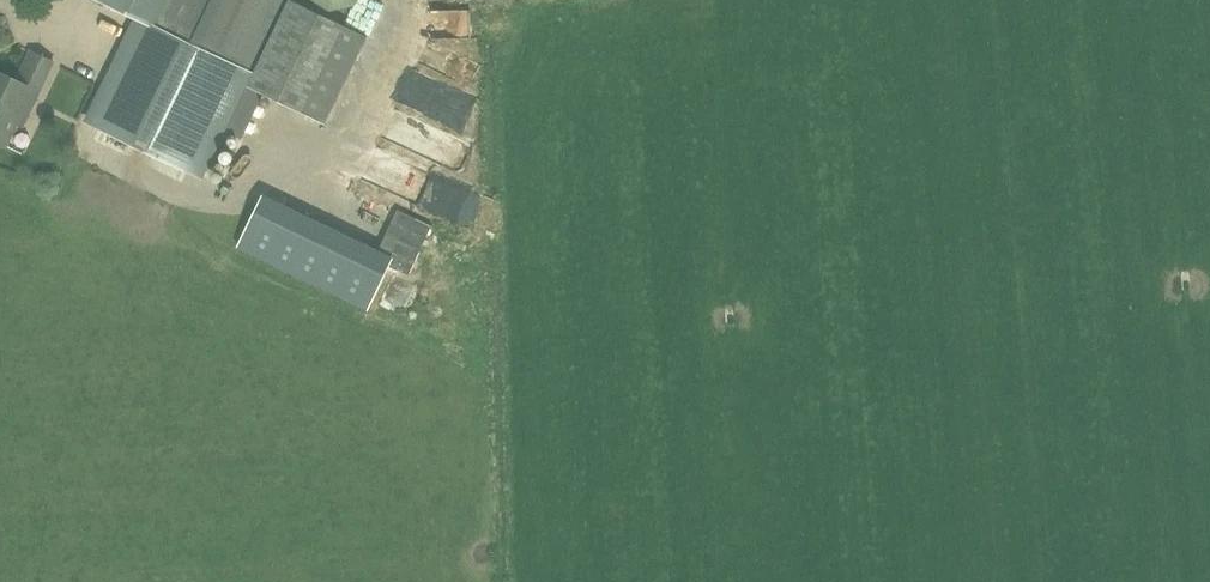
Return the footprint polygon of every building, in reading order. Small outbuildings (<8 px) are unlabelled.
[(134,17),(82,121),(201,180),(247,86),(324,124),(366,39),(290,1),(254,72),(248,69),(282,0),(101,0),(134,17)] [(432,15),(432,47),(477,47),(477,16),(432,15)] [(53,62),(31,51),(17,80),(0,71),(0,144),(3,145),(15,123),(21,126),(53,62)] [(337,180),(357,195),(394,143),(373,128),(337,180)]
